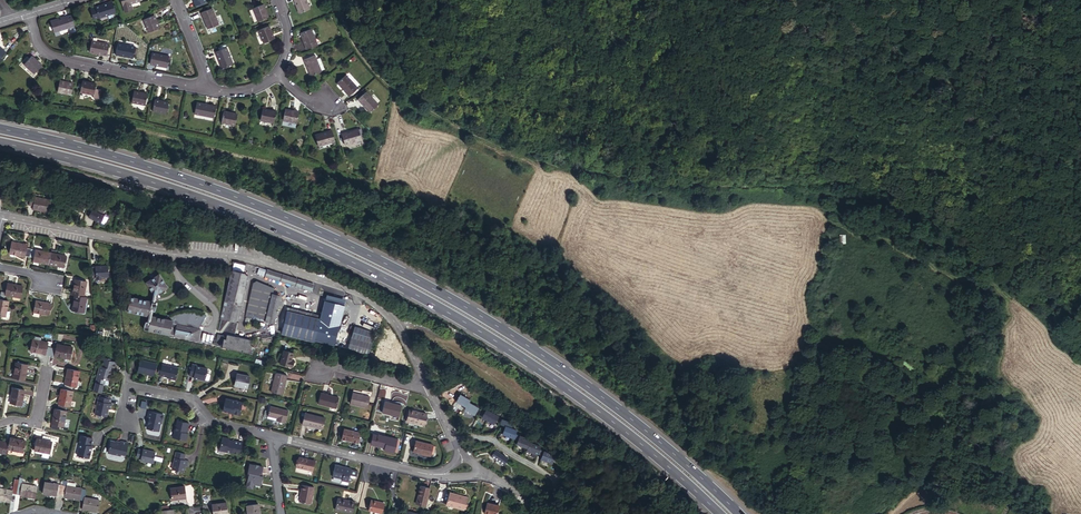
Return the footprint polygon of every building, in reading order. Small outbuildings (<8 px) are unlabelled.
[(300,13),(310,9),(306,0),(295,0),(300,13)] [(113,1),(91,8),(94,19),(108,15),(109,19),(114,17),(113,13),(116,12),(113,1)] [(130,3),(123,5),(125,12),(132,9),(130,3)] [(268,17),(263,4),(253,8),(258,21),(268,17)] [(218,24),(212,8),(202,12),(208,29),(218,24)] [(154,15),(144,19),(149,32),(159,28),(154,15)] [(71,27),(68,16),(51,21),(55,32),(71,27)] [(274,39),(269,26),(259,30),(264,42),(274,39)] [(311,29),(301,33),(307,49),(317,45),(311,29)] [(107,55),(109,44),(92,40),(90,51),(107,55)] [(135,47),(118,43),(116,54),(133,57),(135,47)] [(232,64),(226,48),(216,52),(222,68),(232,64)] [(169,56),(152,53),(150,63),(167,67),(169,56)] [(305,59),(311,75),(321,71),(314,55),(305,59)] [(42,65),(32,56),(24,64),(34,73),(42,65)] [(346,75),(338,82),(350,95),(358,88),(346,75)] [(58,92),(71,94),(73,83),(60,80),(58,92)] [(94,94),(96,84),(83,81),(81,92),(94,94)] [(145,104),(148,94),(134,92),(132,101),(145,104)] [(378,105),(366,92),(359,99),(370,112),(378,105)] [(166,113),(169,103),(155,100),(153,110),(166,113)] [(197,102),(195,113),(201,114),(203,103),(197,102)] [(216,106),(203,103),(201,114),(214,117),(216,106)] [(274,122),(276,112),(263,109),(260,119),(274,122)] [(299,112),(285,109),(283,120),(297,123),(299,112)] [(235,125),(237,114),(224,111),(222,122),(235,125)] [(361,139),(358,129),(342,134),(345,144),(361,139)] [(332,130),(315,135),(318,145),(335,141),(332,130)] [(31,196),(29,204),(33,205),(32,209),(49,212),(51,200),(31,196)] [(107,216),(95,210),(91,217),(103,223),(107,216)] [(25,256),(29,256),(31,248),(27,248),(27,245),(12,241),(9,253),(25,256)] [(49,264),(51,252),(31,248),(29,256),(34,258),(33,261),(49,264)] [(66,255),(51,252),(49,264),(63,267),(66,255)] [(245,266),(234,263),(233,269),(244,272),(245,266)] [(108,265),(91,266),(91,275),(96,275),(96,279),(102,279),(101,277),(109,276),(108,265)] [(266,269),(264,276),(311,290),(313,283),(284,274),(266,269)] [(244,273),(232,270),(218,330),(235,334),(248,278),(246,278),(246,276),(244,273)] [(154,295),(157,295),(168,287),(160,274),(147,283),(154,295)] [(75,279),(72,294),(75,295),(84,296),(87,281),(75,279)] [(274,323),(280,296),(272,294),(273,288),(256,281),(253,283),(246,316),(274,323)] [(0,297),(0,299),(4,300),(5,295),(20,298),(23,286),(8,283),(6,292),(1,291),(0,297)] [(84,296),(75,295),(72,310),(83,312),(86,297),(84,296)] [(155,302),(157,295),(154,295),(152,302),(149,316),(148,321),(147,321),(145,323),(145,325),(144,326),(144,329),(149,330),(152,316),(153,311),(154,311),(156,309),(157,306),(157,304),(157,303),(155,302)] [(149,316),(152,302),(131,297),(127,312),(149,316)] [(9,301),(4,300),(0,299),(0,315),(5,316),(6,315),(7,310),(9,301)] [(49,315),(51,303),(36,300),(34,312),(49,315)] [(288,308),(287,311),(311,317),(312,314),(288,308)] [(311,317),(287,311),(282,333),(323,343),(325,336),(329,318),(327,318),(329,313),(313,310),(312,314),(311,317)] [(173,321),(152,316),(149,330),(198,341),(201,328),(200,328),(200,327),(207,315),(205,314),(200,312),(197,312),(195,311),(191,311),(189,311),(184,311),(181,312),(180,312),(179,313),(178,313),(175,314),(175,315),(171,316),(173,321)] [(375,332),(355,326),(348,348),(369,354),(375,332)] [(218,334),(215,345),(229,348),(248,352),(251,340),(225,334),(224,335),(218,334)] [(325,336),(323,343),(337,347),(338,339),(325,336)] [(45,354),(50,355),(51,347),(47,346),(48,342),(41,340),(34,339),(33,339),(30,350),(46,353),(45,354)] [(51,347),(50,355),(54,356),(54,355),(70,358),(72,347),(57,344),(56,348),(51,347)] [(291,361),(293,353),(284,351),(280,363),(291,366),(292,361),(291,361)] [(99,366),(96,383),(104,384),(105,379),(109,380),(111,373),(110,373),(111,369),(113,369),(115,362),(102,358),(100,366),(99,366)] [(137,371),(154,375),(157,363),(140,359),(137,371)] [(25,379),(27,364),(16,362),(13,377),(25,379)] [(192,363),(189,375),(194,376),(194,377),(204,379),(207,368),(196,366),(197,364),(192,363)] [(162,364),(160,374),(169,377),(169,378),(175,379),(178,367),(162,364)] [(80,371),(68,368),(65,383),(74,385),(76,386),(80,371)] [(276,373),(265,369),(263,375),(274,378),(276,373)] [(237,373),(235,385),(247,387),(250,376),(237,373)] [(287,375),(276,373),(274,378),(271,392),(282,395),(287,375)] [(25,390),(13,388),(10,402),(22,405),(25,390)] [(64,389),(61,389),(57,409),(65,411),(67,405),(70,406),(73,391),(64,389)] [(369,396),(353,392),(350,403),(367,407),(369,396)] [(340,398),(321,393),(318,403),(338,408),(340,398)] [(99,396),(95,414),(106,416),(108,408),(110,409),(111,403),(108,402),(109,398),(99,396)] [(459,397),(455,404),(465,409),(464,412),(474,417),(478,410),(468,405),(469,402),(459,397)] [(226,398),(223,409),(229,411),(229,412),(238,414),(240,413),(241,409),(241,408),(242,401),(226,398)] [(402,406),(385,401),(382,412),(399,416),(402,406)] [(268,415),(277,418),(280,418),(279,421),(285,422),(288,411),(270,406),(268,415)] [(57,409),(55,409),(52,423),(51,428),(59,429),(60,425),(63,426),(66,411),(65,411),(57,409)] [(426,413),(410,409),(407,421),(423,425),(426,413)] [(482,419),(496,424),(500,414),(486,409),(482,419)] [(149,418),(146,427),(158,430),(160,423),(161,422),(164,413),(149,410),(147,418),(149,418)] [(322,429),(325,418),(306,413),(303,424),(307,426),(308,425),(322,429)] [(175,424),(173,437),(186,440),(187,432),(185,432),(186,427),(188,427),(189,422),(177,420),(176,424),(175,424)] [(517,429),(506,426),(503,434),(514,438),(516,434),(517,429)] [(358,443),(360,433),(343,428),(341,439),(358,443)] [(385,446),(385,448),(385,450),(394,452),(397,439),(379,434),(378,435),(374,434),(371,444),(375,445),(376,444),(385,446)] [(80,443),(77,455),(89,457),(91,445),(90,445),(92,437),(80,435),(78,442),(80,443)] [(531,438),(521,435),(519,439),(518,444),(529,447),(531,441),(531,438)] [(222,436),(219,449),(232,452),(232,451),(240,453),(243,441),(234,440),(234,441),(229,440),(229,438),(222,436)] [(25,440),(10,437),(9,442),(8,449),(23,452),(25,440)] [(43,439),(37,438),(35,450),(50,453),(52,441),(43,439)] [(7,454),(8,449),(9,442),(0,440),(0,452),(7,454)] [(110,440),(108,452),(120,454),(120,453),(125,454),(128,442),(120,440),(120,442),(110,440)] [(431,457),(434,445),(417,441),(414,452),(431,457)] [(529,447),(528,450),(539,453),(540,452),(541,447),(542,445),(531,441),(529,447)] [(139,449),(137,456),(142,457),(141,460),(154,463),(156,451),(144,449),(144,450),(139,449)] [(495,449),(491,456),(504,465),(509,458),(495,449)] [(544,453),(543,457),(554,461),(557,452),(546,449),(544,453)] [(176,451),(173,469),(184,471),(185,464),(188,464),(189,459),(184,458),(185,453),(176,451)] [(312,470),(315,461),(300,458),(298,466),(312,470)] [(261,467),(250,464),(248,473),(250,473),(248,481),(261,484),(263,476),(259,475),(261,467)] [(348,481),(351,470),(345,468),(345,466),(335,464),(333,476),(342,479),(342,480),(348,481)] [(18,483),(16,494),(36,497),(38,486),(22,484),(22,481),(19,481),(18,483)] [(63,485),(45,481),(43,492),(57,495),(61,495),(63,485)] [(68,481),(64,481),(63,485),(61,495),(65,496),(65,497),(80,500),(80,499),(82,488),(75,487),(68,486),(68,481)] [(16,494),(18,483),(14,482),(12,490),(0,488),(0,500),(11,501),(12,493),(16,494)] [(311,503),(314,488),(303,485),(300,501),(311,503)] [(421,485),(417,502),(426,504),(430,488),(421,485)] [(185,486),(170,488),(172,500),(186,498),(185,486)] [(86,489),(82,488),(80,499),(84,500),(82,508),(98,511),(100,500),(84,497),(86,489)] [(468,496),(450,492),(447,504),(465,509),(468,496)] [(353,513),(356,501),(338,497),(335,509),(353,513)] [(377,502),(378,501),(370,500),(368,510),(381,513),(384,504),(377,502)] [(488,513),(497,513),(499,505),(487,502),(484,513),(488,513)] [(227,503),(212,504),(213,513),(223,513),(228,513),(227,503)] [(247,505),(248,513),(259,513),(258,504),(247,505)]
